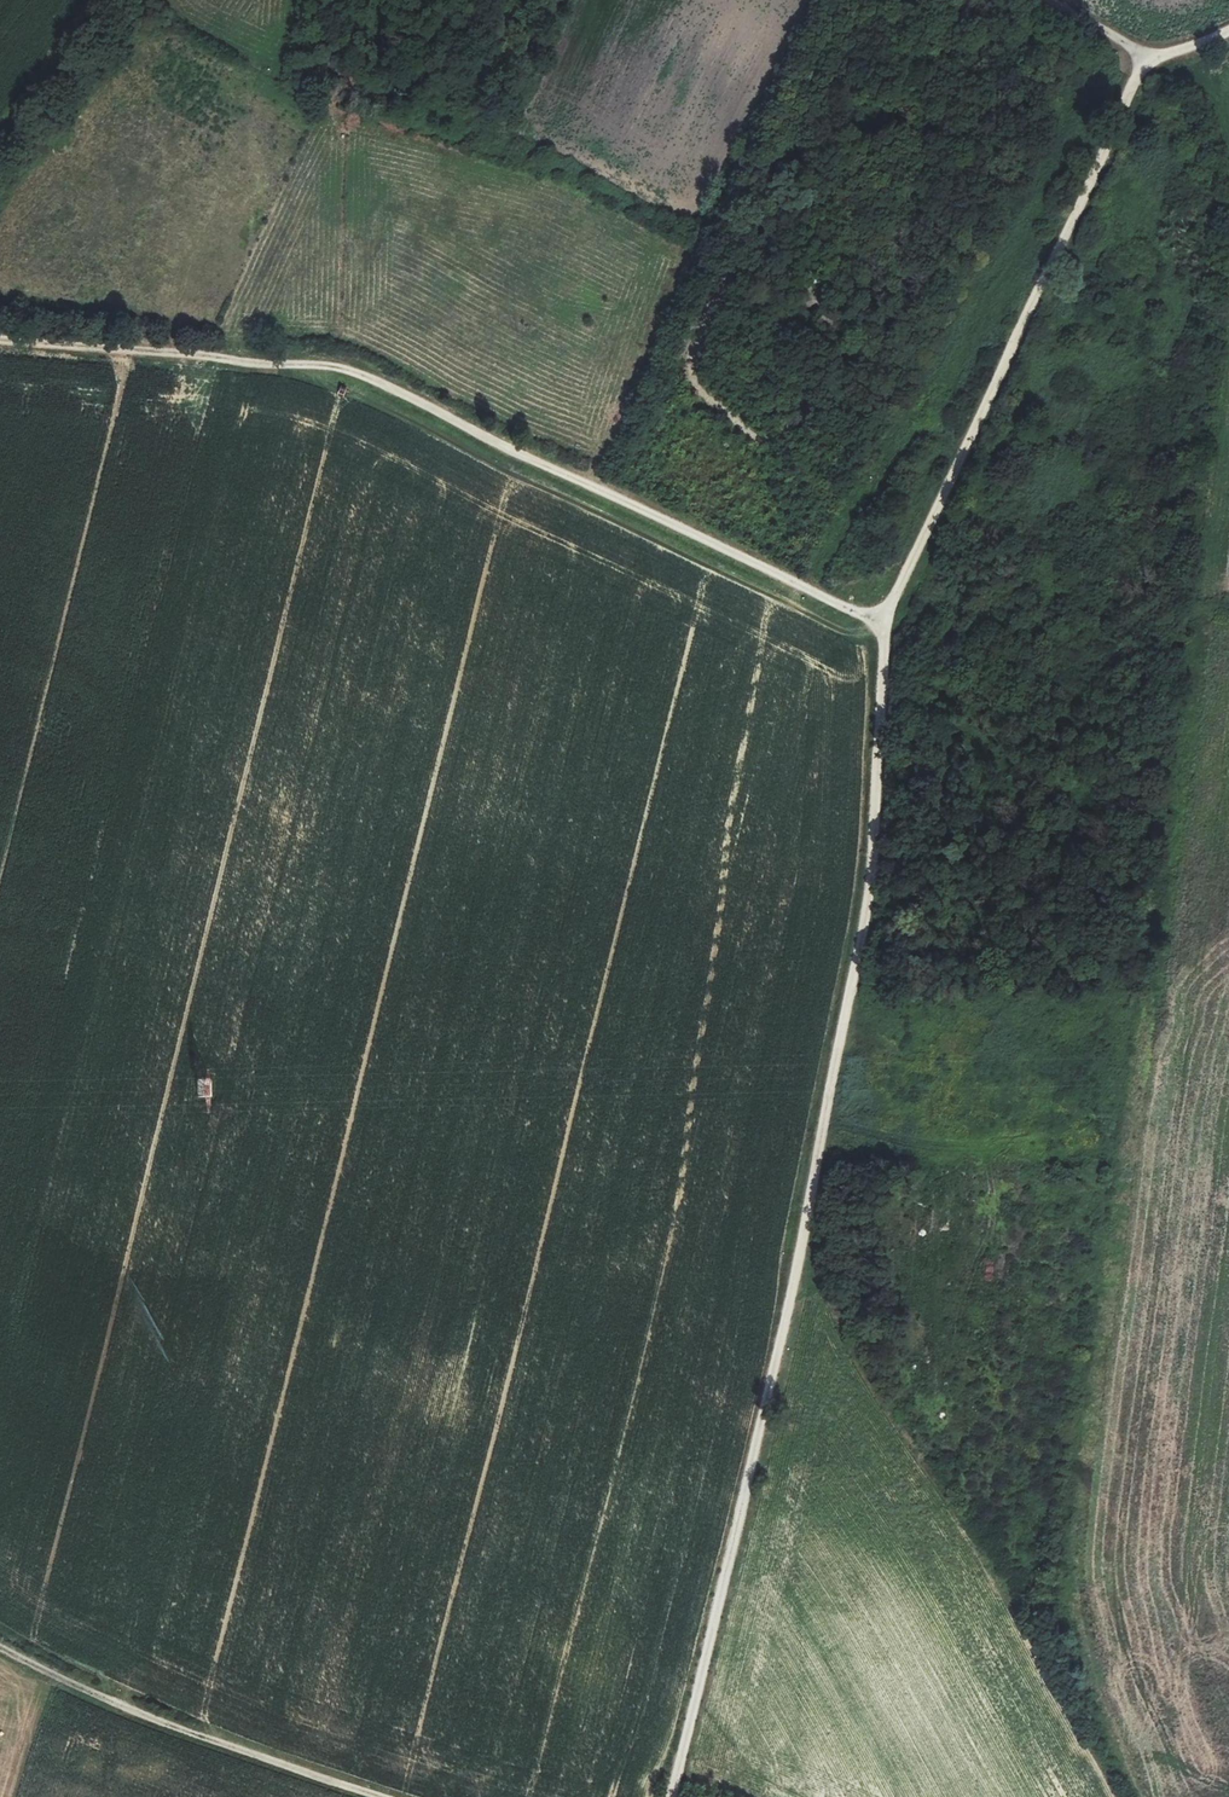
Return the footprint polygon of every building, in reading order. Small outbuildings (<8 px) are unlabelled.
[(210,1099),(210,1080),(197,1080),(196,1099),(210,1099)]
